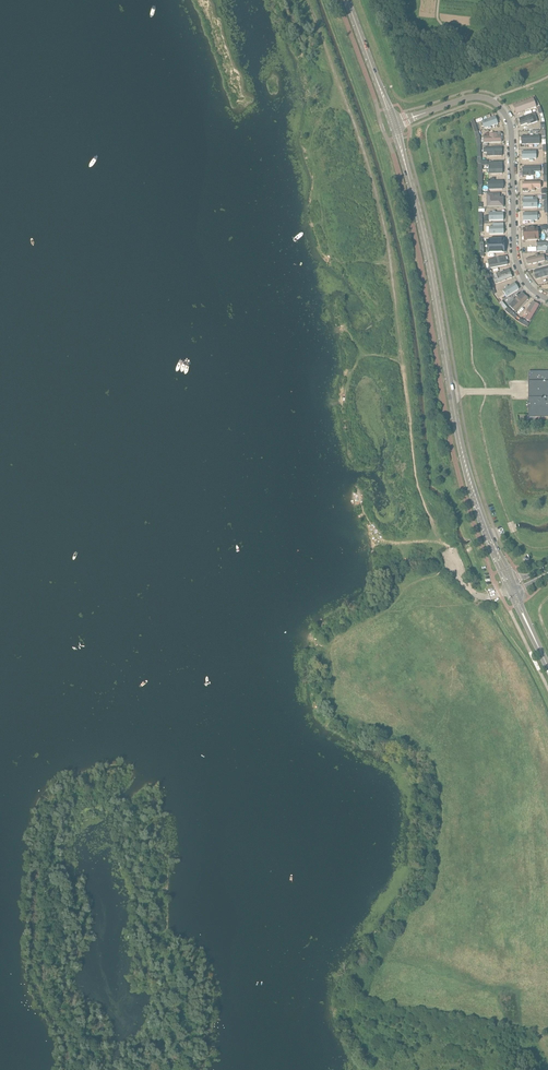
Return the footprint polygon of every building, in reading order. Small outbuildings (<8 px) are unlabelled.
[(515,112),(517,117),(537,110),(533,98),(513,105),(515,112)] [(481,120),(484,129),(498,124),(495,116),(481,120)] [(519,121),(520,125),(534,121),(532,117),(519,121)] [(483,142),(502,141),(501,131),(483,132),(483,142)] [(521,144),(539,144),(539,135),(520,135),(521,136),(521,144)] [(487,156),(502,155),(502,154),(502,147),(483,147),(483,152),(487,152),(487,156)] [(521,159),(536,159),(536,150),(521,150),(521,159)] [(488,173),(502,173),(502,163),(488,163),(488,173)] [(487,189),(502,189),(502,179),(487,180),(487,187),(487,189)] [(486,207),(504,206),(504,196),(485,196),(486,204),(486,207)] [(522,208),(538,208),(537,199),(522,200),(522,208)] [(503,212),(488,213),(489,220),(503,220),(503,212)] [(522,222),(537,221),(537,213),(522,213),(522,222)] [(522,228),(523,240),(539,239),(538,227),(522,228)] [(486,246),(504,245),(504,237),(486,238),(486,246)] [(489,268),(507,264),(505,253),(487,254),(488,264),(489,268)] [(541,253),(526,253),(526,261),(541,261),(541,253)] [(533,271),(536,279),(547,276),(547,267),(533,271)] [(509,269),(491,274),(494,284),(512,278),(509,269)] [(502,289),(506,296),(518,289),(514,282),(502,289)] [(515,311),(528,298),(522,292),(509,305),(515,311)] [(505,310),(508,308),(502,301),(499,303),(505,310)] [(526,309),(525,312),(528,314),(525,318),(529,321),(539,305),(535,303),(530,311),(526,309)] [(518,322),(522,324),(528,327),(529,324),(520,319),(518,322)] [(536,415),(547,415),(547,371),(528,371),(528,415),(536,415)]
